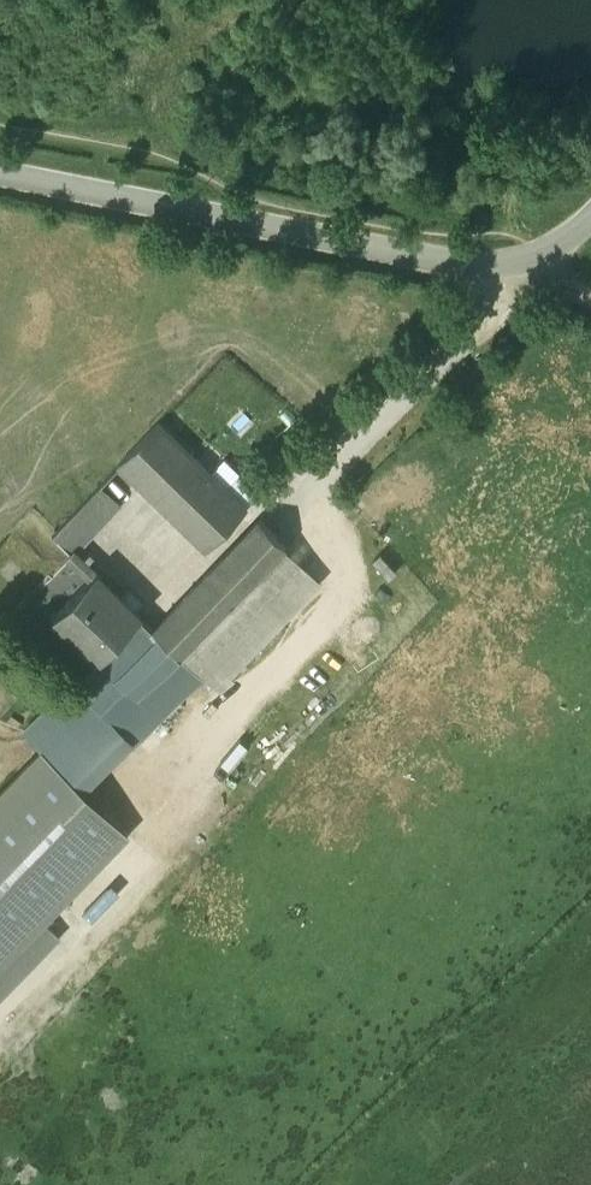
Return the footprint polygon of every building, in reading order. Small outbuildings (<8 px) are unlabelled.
[(245,501),(159,417),(120,457),(206,542),(245,501)] [(52,529),(73,549),(121,499),(100,479),(52,529)] [(154,626),(140,612),(97,655),(113,671),(112,672),(117,676),(134,692),(133,692),(137,697),(141,692),(141,691),(177,654),(178,654),(182,650),(181,649),(185,645),(286,541),(260,515),(154,626)] [(310,564),(286,541),(185,645),(203,663),(208,669),(310,564)] [(95,566),(91,570),(92,571),(56,608),(55,607),(51,612),(55,616),(56,615),(72,631),(71,632),(75,636),(76,635),(93,651),(92,652),(96,656),(97,655),(140,612),(140,611),(136,606),(135,607),(119,591),(120,591),(116,586),(115,587),(99,571),(99,570),(95,566)] [(117,676),(96,697),(135,734),(203,663),(185,645),(181,649),(182,650),(178,654),(177,654),(141,691),(141,692),(137,697),(133,692),(134,692),(117,676)] [(9,709),(0,720),(0,721),(17,736),(27,725),(9,709)] [(0,793),(0,966),(43,921),(127,834),(40,751),(0,793)] [(0,966),(0,992),(56,934),(43,921),(0,966)]
